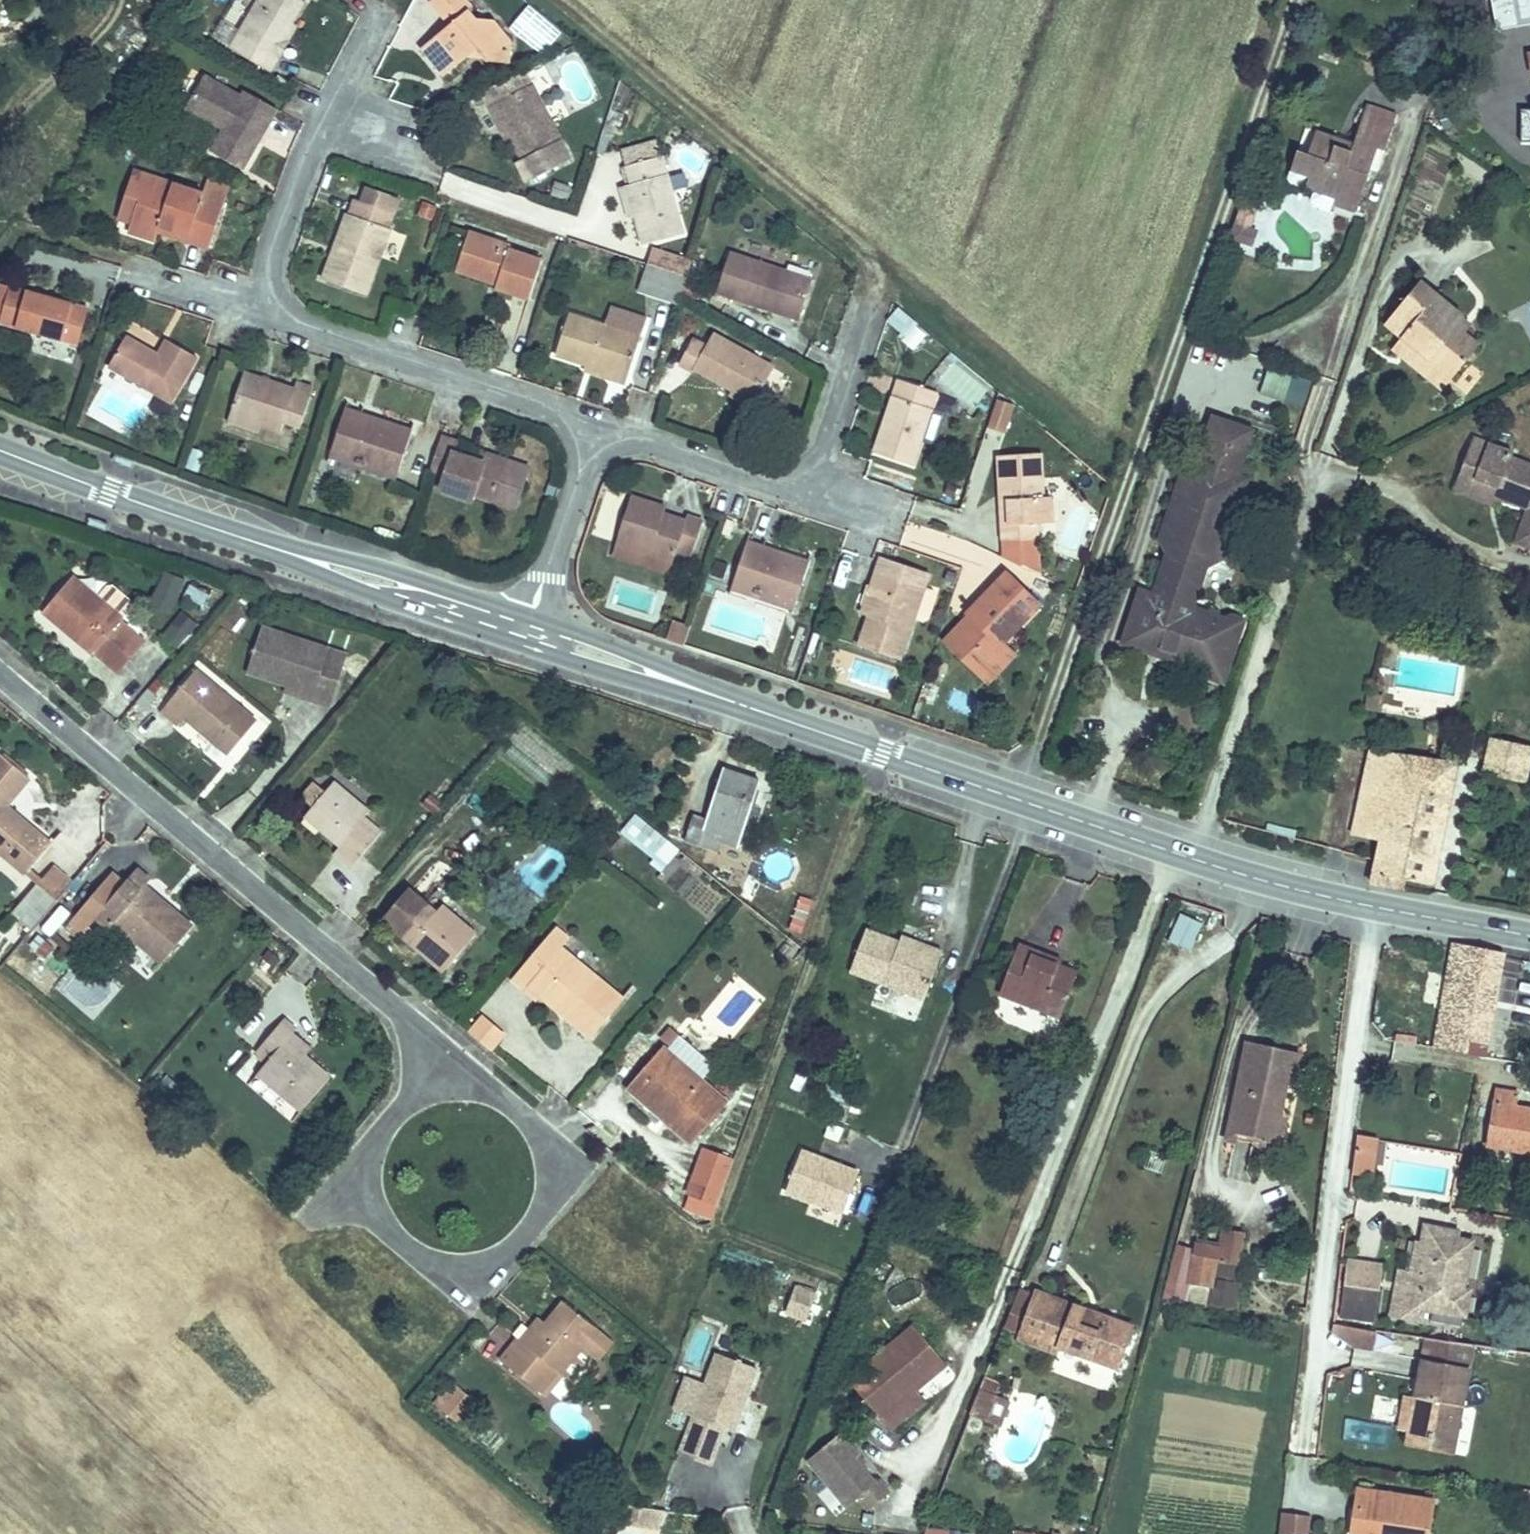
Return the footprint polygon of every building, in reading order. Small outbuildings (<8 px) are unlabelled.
[(272,60),(279,49),(291,56),(300,39),(297,36),(305,22),(319,2),(316,0),(270,0),(243,43),(272,60)] [(463,61),(475,50),(485,51),(483,63),(509,67),(512,41),(498,25),(472,12),(464,0),(465,0),(444,0),(434,8),(453,29),(425,52),(443,76),(463,61)] [(1496,29),(1529,23),(1529,0),(1490,0),(1496,29)] [(531,3),(511,25),(543,55),(563,33),(531,3)] [(297,36),(300,39),(309,25),(305,22),(297,36)] [(279,49),(272,60),(283,68),(291,56),(279,49)] [(475,50),(463,61),(483,63),(485,51),(475,50)] [(540,75),(499,95),(504,107),(510,121),(517,118),(520,127),(531,154),(566,139),(546,90),(540,75)] [(216,81),(200,109),(230,124),(232,119),(243,125),(227,154),(254,167),(284,108),(257,95),(254,100),(216,81)] [(513,129),(520,127),(517,118),(510,121),(513,129)] [(574,158),(566,139),(531,154),(521,158),(528,177),(574,158)] [(1354,149),(1341,145),(1338,153),(1352,157),(1354,149)] [(627,180),(645,242),(690,229),(670,155),(628,166),(632,179),(627,180)] [(179,181),(156,173),(151,188),(163,193),(153,221),(150,230),(176,240),(181,226),(209,236),(207,242),(227,249),(245,201),(225,193),(222,197),(179,181)] [(1339,193),(1291,178),(1288,186),(1290,190),(1315,198),(1312,208),(1314,214),(1334,220),(1336,213),(1333,212),(1339,193)] [(153,221),(163,193),(151,188),(141,217),(153,221)] [(1258,209),(1247,205),(1237,234),(1244,236),(1249,224),(1249,222),(1254,223),(1258,209)] [(348,255),(342,252),(333,277),(379,293),(402,228),(357,212),(351,227),(359,230),(348,255)] [(1260,228),(1249,224),(1244,236),(1256,240),(1260,228)] [(351,227),(342,252),(348,255),(359,230),(351,227)] [(479,229),(467,261),(513,277),(510,285),(509,290),(536,300),(550,258),(523,250),(525,245),(479,229)] [(679,304),(692,257),(651,246),(638,293),(679,304)] [(513,277),(467,261),(465,270),(510,285),(513,277)] [(814,289),(736,262),(721,302),(776,321),(778,315),(802,324),(814,289)] [(1414,319),(1410,323),(1422,337),(1428,332),(1457,364),(1488,337),(1472,318),(1481,309),(1436,263),(1396,300),(1414,319)] [(95,351),(109,303),(32,281),(23,278),(9,326),(82,347),(95,351)] [(885,318),(912,349),(928,335),(901,305),(885,318)] [(802,324),(778,315),(776,321),(800,330),(802,324)] [(646,346),(578,323),(565,359),(592,368),(617,376),(615,383),(632,389),(646,346)] [(1446,375),(1457,364),(1428,332),(1422,337),(1410,323),(1402,329),(1446,375)] [(144,337),(125,368),(187,403),(211,364),(182,347),(176,356),(144,337)] [(704,376),(739,396),(763,407),(779,375),(721,343),(713,357),(700,351),(688,374),(701,381),(704,376)] [(1267,367),(1258,396),(1301,409),(1310,380),(1267,367)] [(617,376),(592,368),(590,374),(615,383),(617,376)] [(244,415),(266,422),(291,430),(295,421),(313,427),(322,397),(305,391),(258,376),(244,415)] [(308,384),(305,391),(322,397),(325,390),(308,384)] [(886,428),(875,460),(917,474),(941,398),(900,385),(892,411),(899,413),(893,431),(886,428)] [(763,407),(739,396),(736,401),(759,414),(763,407)] [(1004,433),(1016,405),(998,396),(985,424),(1004,433)] [(266,422),(244,415),(243,423),(263,431),(266,422)] [(354,415),(341,459),(404,480),(419,436),(392,427),(391,433),(369,426),(371,420),(354,415)] [(1484,484),(1487,475),(1513,486),(1510,494),(1529,502),(1529,452),(1485,435),(1468,477),(1484,484)] [(1166,630),(1161,644),(1213,662),(1229,612),(1196,602),(1209,561),(1228,553),(1250,481),(1246,470),(1225,463),(1232,445),(1219,441),(1212,458),(1201,463),(1176,538),(1182,554),(1169,594),(1150,588),(1139,620),(1166,630)] [(446,443),(434,479),(452,485),(447,498),(476,508),(479,501),(499,506),(503,495),(525,502),(533,480),(484,464),(482,470),(473,467),(459,462),(463,449),(446,443)] [(479,455),(473,467),(482,470),(484,464),(486,457),(479,455)] [(999,465),(1002,514),(1011,514),(1012,528),(1002,530),(1004,551),(1047,549),(1046,531),(1061,530),(1059,507),(1051,507),(1049,462),(999,465)] [(1487,475),(1484,484),(1510,494),(1513,486),(1487,475)] [(503,495),(499,506),(521,514),(525,502),(503,495)] [(628,501),(614,546),(672,566),(676,554),(691,558),(702,525),(685,520),(683,527),(660,520),(661,513),(628,501)] [(1002,514),(1002,530),(1012,528),(1011,514),(1002,514)] [(756,551),(743,589),(802,609),(815,570),(787,561),(785,565),(768,560),(769,555),(756,551)] [(884,567),(879,582),(893,587),(898,572),(884,567)] [(146,633),(183,645),(193,616),(175,610),(185,577),(166,571),(146,633)] [(883,600),(874,627),(864,655),(903,668),(916,628),(926,632),(931,629),(938,606),(935,601),(925,598),(930,583),(898,572),(893,587),(879,582),(874,597),(883,600)] [(43,614),(59,628),(65,621),(89,640),(83,648),(95,658),(98,654),(122,675),(147,646),(123,626),(127,621),(136,611),(135,606),(118,591),(113,592),(104,602),(74,578),(43,614)] [(190,584),(185,597),(203,604),(208,591),(190,584)] [(953,654),(983,682),(1008,654),(1004,651),(1040,612),(1009,585),(968,630),(973,634),(953,654)] [(865,624),(874,627),(883,600),(874,597),(865,624)] [(1166,630),(1139,620),(1134,635),(1161,644),(1166,630)] [(65,621),(59,628),(83,648),(89,640),(65,621)] [(669,638),(684,642),(689,626),(674,621),(669,638)] [(337,648),(272,630),(259,676),(299,687),(323,694),(321,701),(342,706),(351,673),(332,667),(337,648)] [(356,654),(337,648),(332,667),(351,673),(356,654)] [(1017,663),(1008,654),(983,682),(992,689),(1017,663)] [(201,676),(168,714),(182,727),(189,719),(234,757),(260,726),(201,676)] [(323,694),(299,687),(297,694),(321,701),(323,694)] [(1487,775),(1529,788),(1529,744),(1501,735),(1487,775)] [(1363,827),(1394,836),(1408,781),(1459,792),(1465,769),(1382,745),(1363,827)] [(15,801),(39,774),(11,750),(0,764),(0,838),(11,847),(35,867),(58,839),(15,801)] [(702,818),(695,834),(728,846),(731,835),(746,837),(768,779),(732,768),(712,821),(702,818)] [(318,805),(313,811),(348,841),(338,851),(355,864),(382,831),(367,817),(374,809),(339,779),(332,788),(321,779),(306,794),(318,805)] [(1408,781),(1394,836),(1387,863),(1383,876),(1397,880),(1399,871),(1440,883),(1459,792),(1408,781)] [(631,815),(618,838),(667,867),(681,844),(631,815)] [(0,838),(0,857),(2,859),(11,847),(0,838)] [(69,895),(85,876),(66,860),(50,879),(69,895)] [(133,876),(102,912),(115,924),(124,913),(170,953),(195,922),(150,884),(159,874),(145,862),(133,876)] [(92,924),(102,912),(133,876),(123,868),(82,915),(92,924)] [(42,926),(69,895),(50,879),(44,886),(23,910),(42,926)] [(388,911),(414,933),(421,925),(454,952),(478,922),(447,895),(441,902),(414,880),(388,911)] [(1184,936),(1195,940),(1204,919),(1194,914),(1184,936)] [(92,924),(82,915),(74,923),(85,932),(92,924)] [(935,985),(953,938),(937,932),(934,938),(910,928),(876,916),(860,957),(935,985)] [(519,965),(528,973),(560,938),(570,928),(559,918),(519,965)] [(910,928),(934,938),(937,932),(912,922),(910,928)] [(454,952),(421,925),(414,933),(446,961),(454,952)] [(49,928),(38,940),(56,955),(66,943),(49,928)] [(1028,932),(1016,963),(1029,968),(1021,989),(1069,1006),(1084,964),(1068,958),(1037,947),(1041,937),(1028,932)] [(560,938),(528,973),(542,985),(546,979),(576,1005),(571,1011),(592,1029),(621,992),(560,938)] [(1442,1044),(1457,1048),(1462,1027),(1475,1030),(1478,1012),(1495,1015),(1510,953),(1464,944),(1442,1044)] [(1029,968),(1016,963),(1008,985),(1021,989),(1029,968)] [(546,979),(542,985),(571,1011),(576,1005),(546,979)] [(490,1005),(474,1025),(489,1038),(506,1018),(490,1005)] [(279,1053),(269,1065),(310,1099),(333,1069),(312,1050),(293,1034),(300,1027),(304,1023),(292,1012),(267,1042),(279,1053)] [(1462,1027),(1457,1048),(1486,1055),(1495,1015),(1478,1012),(1475,1030),(1462,1027)] [(293,1034),(312,1050),(318,1042),(300,1027),(293,1034)] [(662,1039),(628,1078),(640,1090),(645,1085),(663,1100),(658,1106),(690,1133),(724,1094),(662,1039)] [(1238,1128),(1271,1131),(1273,1110),(1275,1102),(1283,1102),(1287,1060),(1293,1060),(1295,1045),(1248,1040),(1238,1128)] [(1500,1140),(1529,1144),(1529,1105),(1522,1104),(1526,1088),(1506,1086),(1500,1140)] [(1285,1112),(1273,1110),(1271,1131),(1283,1133),(1285,1112)] [(1360,1129),(1355,1164),(1372,1167),(1378,1131),(1360,1129)] [(704,1140),(688,1180),(716,1190),(733,1151),(704,1140)] [(842,1211),(858,1171),(801,1149),(785,1190),(842,1211)] [(1423,1222),(1416,1264),(1426,1265),(1430,1234),(1458,1237),(1459,1226),(1423,1222)] [(1426,1265),(1416,1264),(1403,1262),(1397,1306),(1423,1309),(1425,1300),(1472,1306),(1476,1275),(1463,1272),(1468,1238),(1458,1237),(1430,1234),(1426,1265)] [(1215,1256),(1210,1281),(1229,1284),(1232,1259),(1215,1256)] [(1347,1260),(1340,1297),(1378,1302),(1384,1265),(1347,1260)] [(793,1308),(812,1315),(819,1296),(800,1289),(793,1308)] [(1141,1366),(1148,1347),(1137,1344),(1144,1327),(1060,1295),(1043,1340),(1085,1355),(1087,1347),(1141,1366)] [(516,1334),(497,1357),(538,1391),(595,1324),(565,1297),(527,1343),(516,1334)] [(1375,1321),(1337,1316),(1336,1328),(1359,1342),(1373,1343),(1375,1321)] [(928,1322),(902,1345),(910,1355),(888,1375),(912,1404),(898,1416),(908,1428),(942,1398),(932,1387),(962,1360),(928,1322)] [(1137,1344),(1148,1347),(1154,1330),(1144,1327),(1137,1344)] [(864,1377),(898,1416),(912,1404),(888,1375),(910,1355),(902,1345),(864,1377)] [(1415,1411),(1436,1414),(1435,1424),(1458,1426),(1467,1352),(1424,1346),(1419,1382),(1415,1411)] [(699,1418),(693,1434),(724,1445),(730,1429),(742,1423),(746,1410),(743,1404),(746,1397),(751,1399),(762,1368),(723,1354),(712,1384),(699,1418)] [(1402,1410),(1415,1411),(1419,1382),(1406,1381),(1402,1410)] [(460,1426),(479,1404),(461,1388),(442,1410),(460,1426)] [(989,1417),(995,1394),(981,1390),(975,1413),(989,1417)] [(1436,1414),(1415,1411),(1413,1431),(1457,1436),(1458,1426),(1435,1424),(1436,1414)] [(742,1423),(730,1429),(738,1432),(742,1423)] [(878,1462),(872,1456),(876,1452),(857,1431),(825,1457),(866,1504),(878,1494),(888,1506),(908,1489),(897,1477),(893,1480),(878,1462)] [(882,1459),(876,1452),(872,1456),(878,1462),(882,1459)] [(1352,1529),(1391,1533),(1431,1533),(1436,1492),(1358,1481),(1352,1529)] [(1310,1515),(1294,1514),(1293,1533),(1308,1533),(1310,1515)]
